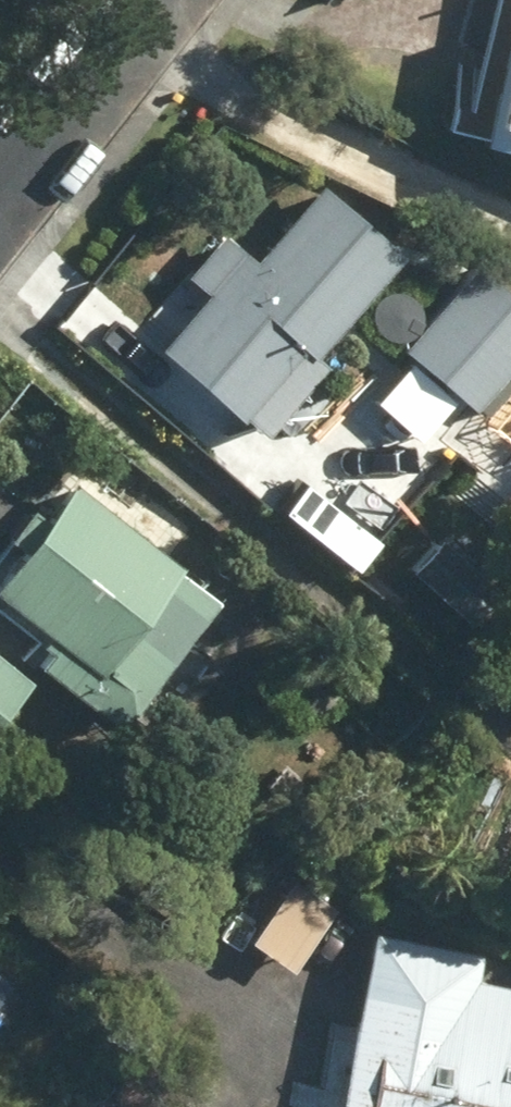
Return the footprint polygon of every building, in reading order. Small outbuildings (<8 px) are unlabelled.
[(458,140),(508,152),(510,145),(510,146),(510,0),(487,0),(459,114),(463,115),(458,140)] [(191,290),(139,348),(217,418),(221,413),(243,432),(314,353),(302,342),(384,252),(306,181),(238,257),(209,231),(171,273),(191,290)] [(389,348),(468,416),(500,379),(503,381),(510,372),(510,302),(464,261),(389,348)] [(468,425),(501,453),(510,441),(510,374),(468,425)] [(386,456),(363,478),(380,496),(404,474),(386,456)] [(98,727),(204,595),(63,482),(0,561),(0,610),(39,642),(21,665),(98,727)] [(19,679),(0,663),(0,703),(19,679)] [(279,876),(235,940),(279,971),(324,907),(279,876)] [(462,978),(467,952),(359,929),(321,1106),(510,1106),(510,988),(462,978)]
